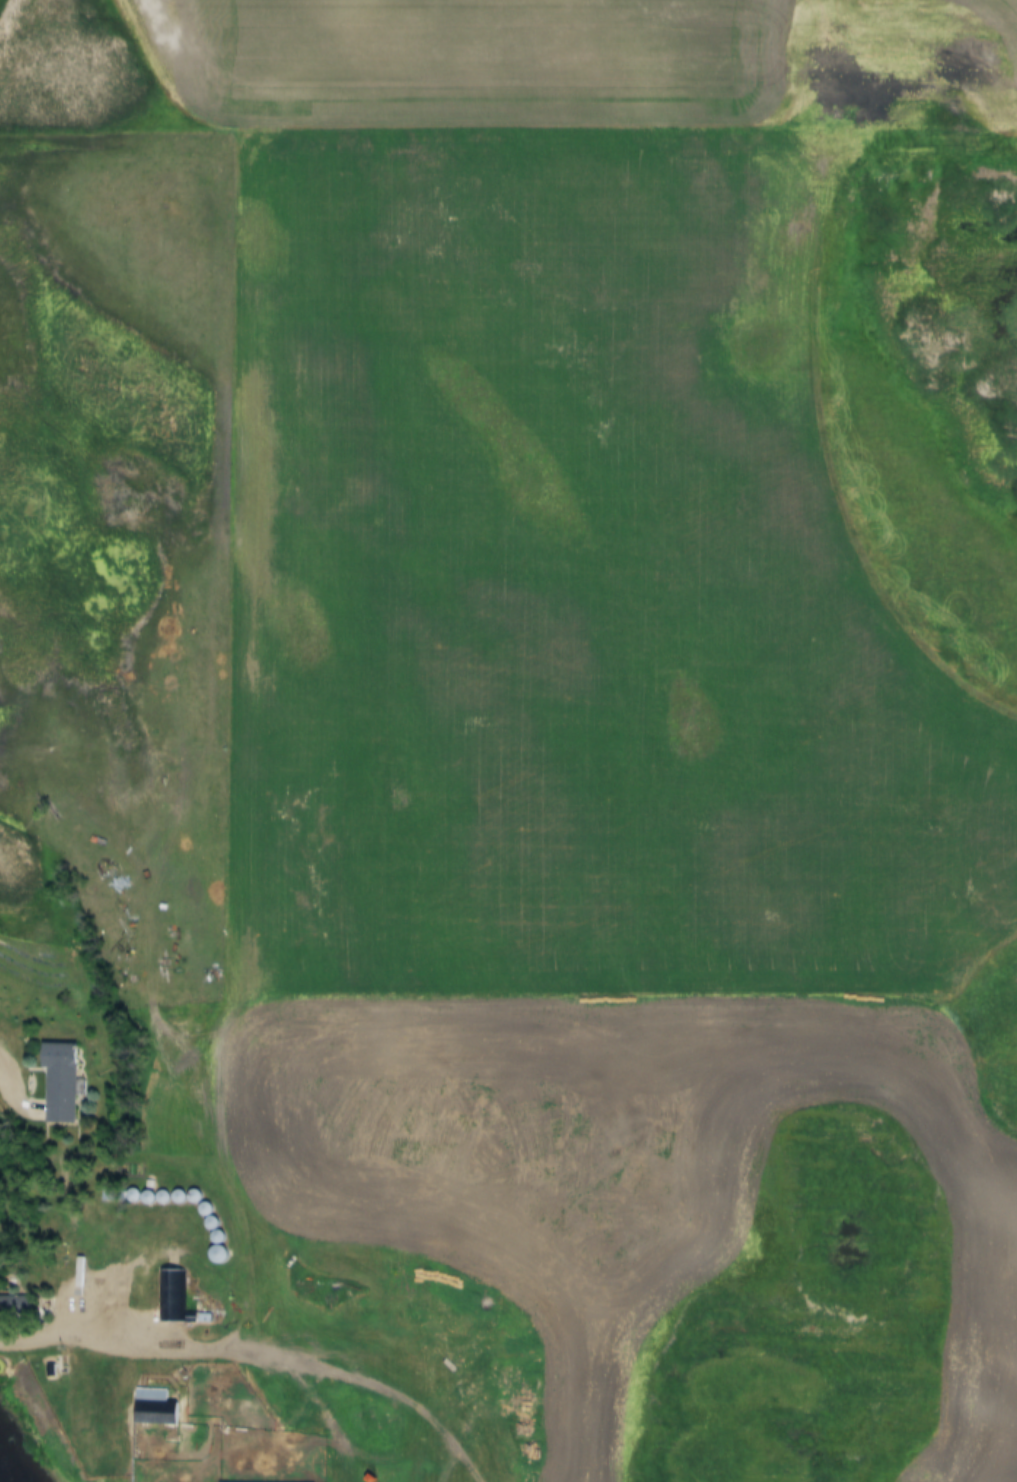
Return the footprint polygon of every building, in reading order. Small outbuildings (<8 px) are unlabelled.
[(74,1123),(75,1043),(43,1043),(43,1123),(74,1123)] [(147,1208),(157,1198),(147,1188),(140,1196),(132,1189),(125,1196),(133,1205),(138,1200),(147,1208)] [(159,1322),(183,1322),(183,1269),(159,1269),(159,1322)] [(30,1314),(30,1295),(0,1295),(0,1314),(30,1314)] [(133,1435),(176,1437),(177,1403),(166,1403),(167,1390),(135,1389),(133,1435)]
